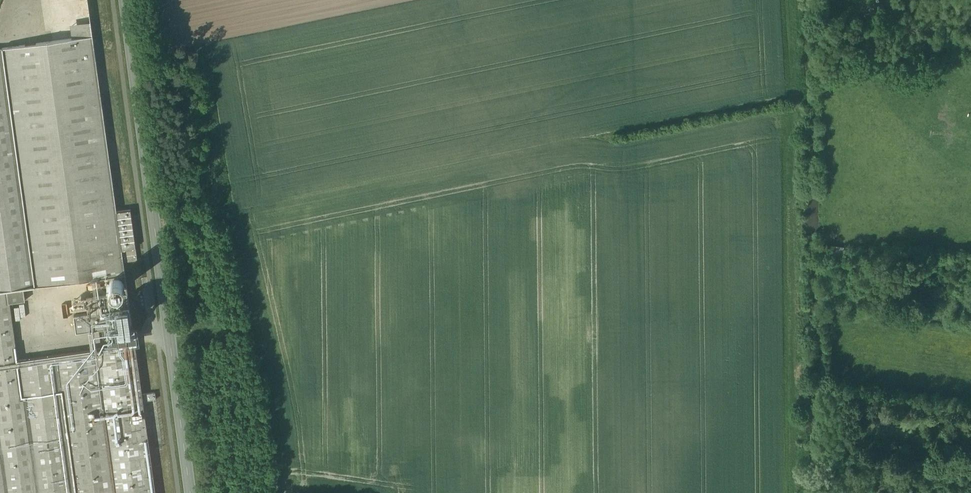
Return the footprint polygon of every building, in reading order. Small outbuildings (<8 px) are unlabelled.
[(0,50),(0,492),(159,492),(151,447),(168,444),(162,404),(145,407),(135,345),(146,344),(140,308),(90,315),(96,351),(20,363),(13,303),(29,300),(28,290),(127,274),(127,265),(140,261),(133,212),(120,213),(96,37),(95,37),(0,50)]
